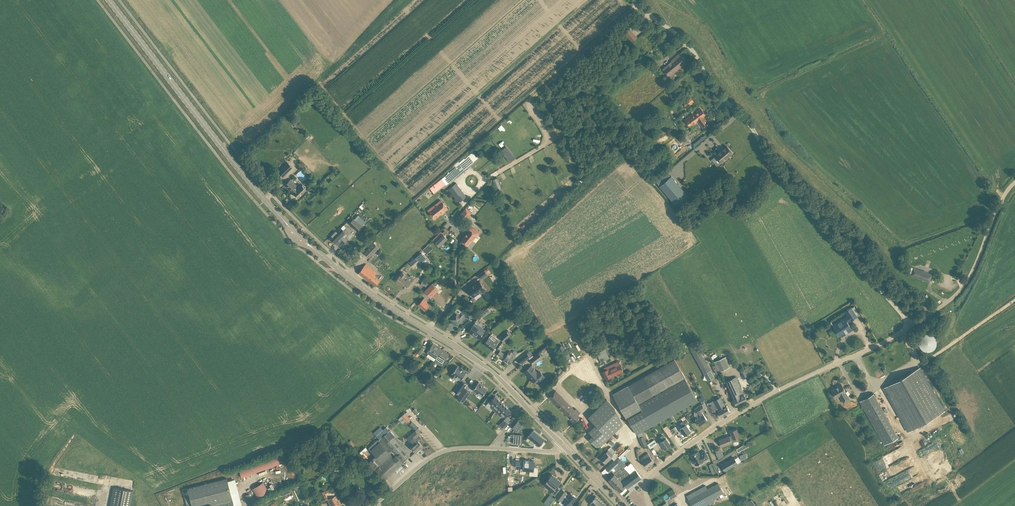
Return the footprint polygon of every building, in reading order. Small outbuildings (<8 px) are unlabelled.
[(652,56),(654,61),(663,57),(659,50),(656,52),(656,53),(652,56)] [(662,69),(669,77),(688,61),(680,53),(673,59),(673,60),(662,69)] [(688,102),(684,104),(686,106),(689,104),(690,105),(694,102),(691,97),(687,100),(688,102)] [(703,115),(705,114),(701,108),(685,119),(689,126),(697,120),(704,129),(710,124),(703,115)] [(511,161),(516,156),(506,145),(501,150),(511,161)] [(733,152),(727,146),(716,155),(722,163),(727,158),(727,157),(733,152)] [(456,167),(445,176),(449,181),(468,166),(462,160),(459,163),(458,161),(454,165),(456,167)] [(288,162),(283,167),(287,172),(292,167),(288,162)] [(687,194),(671,175),(660,185),(676,204),(687,194)] [(441,178),(430,187),(434,193),(446,184),(441,178)] [(289,180),(285,184),(293,192),(298,197),(306,189),(301,184),(298,187),(297,186),(296,187),(289,180)] [(448,188),(455,198),(456,197),(460,202),(466,196),(455,182),(448,188)] [(428,210),(434,219),(441,213),(444,211),(447,208),(441,200),(440,200),(442,202),(438,205),(438,204),(429,211),(428,210)] [(337,207),(333,203),(325,211),(328,214),(326,216),(326,217),(325,216),(324,218),(324,217),(319,223),(322,226),(321,226),(323,228),(324,227),(327,230),(333,224),(328,219),(329,218),(331,216),(329,215),(337,207)] [(460,215),(465,219),(471,212),(465,208),(460,215)] [(354,218),(349,223),(357,231),(362,226),(355,219),(354,218)] [(468,231),(461,240),(470,247),(475,242),(473,240),(480,232),(469,223),(465,228),(468,231)] [(336,231),(331,235),(334,238),(333,239),(338,244),(341,241),(343,243),(348,238),(347,237),(351,232),(344,225),(341,227),(343,229),(339,234),(336,231)] [(433,239),(439,246),(448,238),(441,231),(433,239)] [(364,253),(369,257),(379,247),(374,242),(364,253)] [(428,244),(423,249),(427,254),(432,249),(428,244)] [(422,252),(416,257),(420,262),(421,263),(427,258),(422,252)] [(416,257),(410,263),(414,267),(420,262),(416,257)] [(375,275),(377,272),(366,264),(359,273),(375,285),(380,279),(375,275)] [(913,267),(911,275),(922,279),(923,280),(924,280),(929,282),(932,274),(927,272),(923,270),(923,271),(913,267)] [(481,278),(487,274),(486,272),(485,270),(478,275),(481,278)] [(403,277),(406,274),(403,271),(396,280),(403,285),(404,284),(407,286),(411,280),(408,278),(407,280),(403,277)] [(468,289),(473,297),(481,291),(483,293),(487,290),(480,280),(468,289)] [(432,283),(422,294),(425,297),(424,298),(427,301),(438,289),(436,287),(432,283)] [(418,304),(425,310),(430,305),(426,302),(427,301),(424,298),(418,304)] [(849,317),(839,323),(838,322),(833,325),(835,329),(834,330),(836,333),(837,333),(837,332),(839,335),(847,330),(848,331),(852,329),(848,322),(851,320),(857,316),(851,307),(845,311),(849,317)] [(455,311),(451,319),(457,323),(458,322),(459,323),(464,314),(461,311),(460,313),(455,311)] [(474,323),(469,331),(473,333),(474,333),(476,334),(476,335),(480,338),(484,331),(481,329),(481,328),(474,323)] [(500,338),(504,341),(510,335),(507,332),(500,338)] [(491,334),(484,343),(492,349),(497,343),(495,342),(497,338),(491,334)] [(920,348),(922,349),(924,351),(925,351),(927,352),(929,352),(931,351),(933,350),(934,349),(935,348),(936,346),(937,344),(937,343),(936,341),(936,340),(936,338),(935,337),(934,336),(933,335),(931,334),(930,334),(928,334),(926,334),(925,334),(923,335),(922,336),(920,338),(919,340),(919,342),(919,343),(919,345),(920,346),(920,348)] [(434,361),(436,358),(438,355),(442,349),(433,343),(430,347),(426,353),(428,354),(426,356),(434,361)] [(414,353),(418,356),(425,347),(421,344),(414,353)] [(438,355),(436,358),(436,359),(442,364),(446,358),(449,354),(442,349),(438,355)] [(563,352),(567,359),(571,356),(567,349),(563,352)] [(500,350),(497,354),(510,363),(514,357),(511,355),(513,352),(510,350),(508,353),(507,355),(500,350)] [(527,352),(518,359),(522,364),(531,357),(527,352)] [(530,359),(529,359),(534,364),(539,360),(537,358),(541,355),(539,352),(534,356),(530,359)] [(726,356),(714,361),(719,371),(730,366),(726,356)] [(628,417),(637,433),(667,416),(672,413),(697,399),(674,359),(614,393),(627,417),(628,417)] [(602,371),(606,379),(623,371),(618,361),(607,367),(608,369),(602,371)] [(531,365),(525,372),(528,375),(529,375),(531,377),(531,378),(537,384),(542,379),(544,377),(545,376),(539,369),(537,372),(531,365)] [(452,373),(450,375),(455,378),(456,376),(461,379),(466,372),(457,366),(456,366),(454,369),(455,369),(452,373)] [(884,387),(909,431),(944,411),(919,367),(884,387)] [(736,376),(725,381),(736,405),(747,400),(736,376)] [(463,380),(459,386),(463,389),(467,383),(463,380)] [(484,385),(479,381),(473,389),(482,395),(487,389),(483,386),(484,385)] [(842,384),(832,390),(836,397),(840,395),(844,402),(850,399),(845,392),(846,391),(842,384)] [(465,387),(457,398),(458,398),(463,402),(471,392),(465,387)] [(592,389),(589,392),(594,398),(597,396),(592,389)] [(553,393),(549,397),(564,413),(565,412),(574,421),(578,418),(580,416),(574,410),(574,409),(556,390),(553,393)] [(873,393),(860,401),(885,445),(898,437),(873,393)] [(495,395),(490,401),(493,404),(491,406),(495,411),(503,403),(495,395)] [(608,400),(607,399),(590,415),(589,416),(596,423),(589,431),(593,435),(589,439),(598,448),(623,423),(616,410),(608,400)] [(722,400),(716,404),(719,410),(718,410),(718,411),(721,416),(730,411),(727,406),(726,406),(725,406),(722,400)] [(503,403),(495,411),(500,416),(502,414),(505,417),(511,411),(503,403)] [(695,409),(694,414),(697,418),(695,419),(699,425),(707,419),(703,413),(703,414),(701,411),(705,408),(701,403),(694,408),(695,409)] [(708,406),(712,413),(716,411),(713,404),(708,406)] [(405,413),(399,419),(403,423),(406,420),(407,422),(410,419),(405,413)] [(508,415),(502,422),(506,425),(511,419),(508,415)] [(518,418),(511,426),(517,431),(524,423),(518,418)] [(681,430),(679,431),(681,434),(682,435),(684,436),(685,435),(691,431),(686,424),(689,422),(686,419),(683,421),(680,423),(682,427),(680,428),(681,430)] [(386,427),(376,435),(380,439),(389,430),(386,427)] [(731,435),(719,440),(722,446),(738,440),(736,437),(740,436),(737,429),(730,431),(731,435)] [(368,465),(377,475),(383,481),(395,470),(397,472),(402,467),(401,465),(404,462),(404,461),(410,455),(394,437),(396,436),(390,430),(389,430),(380,439),(379,440),(380,441),(371,450),(377,456),(368,465)] [(418,440),(422,437),(415,430),(407,437),(413,444),(411,446),(416,452),(423,446),(418,440)] [(533,430),(528,436),(531,439),(529,442),(533,445),(535,442),(539,445),(544,439),(533,430)] [(511,433),(510,436),(514,437),(513,443),(521,444),(522,434),(511,433)] [(644,435),(639,437),(643,446),(647,444),(644,435)] [(654,439),(647,444),(650,448),(653,446),(656,450),(662,445),(665,449),(671,445),(666,438),(665,438),(663,435),(660,437),(661,439),(656,442),(654,439)] [(747,443),(737,448),(738,451),(749,446),(747,443)] [(611,447),(600,457),(605,462),(611,457),(615,453),(616,452),(611,447)] [(694,459),(693,460),(696,465),(703,460),(709,457),(705,451),(700,453),(698,451),(691,454),(693,459),(694,459)] [(646,458),(642,461),(647,467),(654,461),(648,453),(644,455),(646,458)] [(241,476),(282,463),(279,455),(238,468),(241,476)] [(614,460),(606,468),(609,471),(609,472),(611,470),(614,473),(621,467),(622,468),(626,465),(618,456),(614,460)] [(722,464),(725,470),(738,463),(734,457),(722,464)] [(524,461),(516,460),(516,467),(523,468),(523,470),(530,470),(530,474),(537,475),(538,467),(534,467),(535,461),(529,460),(529,459),(526,459),(526,460),(524,460),(524,461)] [(614,473),(608,479),(624,495),(630,490),(627,488),(642,477),(631,462),(628,465),(627,464),(626,465),(622,468),(621,467),(614,473)] [(557,486),(561,481),(552,473),(552,474),(551,473),(548,477),(549,477),(546,481),(543,484),(552,491),(551,492),(555,495),(560,489),(557,486)] [(187,488),(192,505),(199,505),(210,503),(211,505),(234,505),(227,478),(187,488)] [(252,487),(257,497),(269,491),(264,481),(252,487)] [(687,495),(692,505),(711,505),(709,503),(714,501),(713,498),(724,492),(718,483),(707,488),(705,485),(687,495)] [(109,505),(130,505),(133,490),(113,486),(109,505)] [(328,489),(322,491),(326,499),(327,499),(330,504),(333,502),(334,504),(335,503),(336,505),(341,503),(335,490),(330,493),(328,489)] [(563,489),(556,497),(560,500),(563,497),(567,499),(564,503),(568,505),(570,505),(577,497),(571,492),(569,494),(566,492),(567,491),(563,489)] [(674,489),(668,492),(672,498),(677,495),(674,489)] [(544,501),(549,505),(555,497),(550,494),(544,501)] [(590,502),(594,505),(607,505),(596,496),(590,502)]
